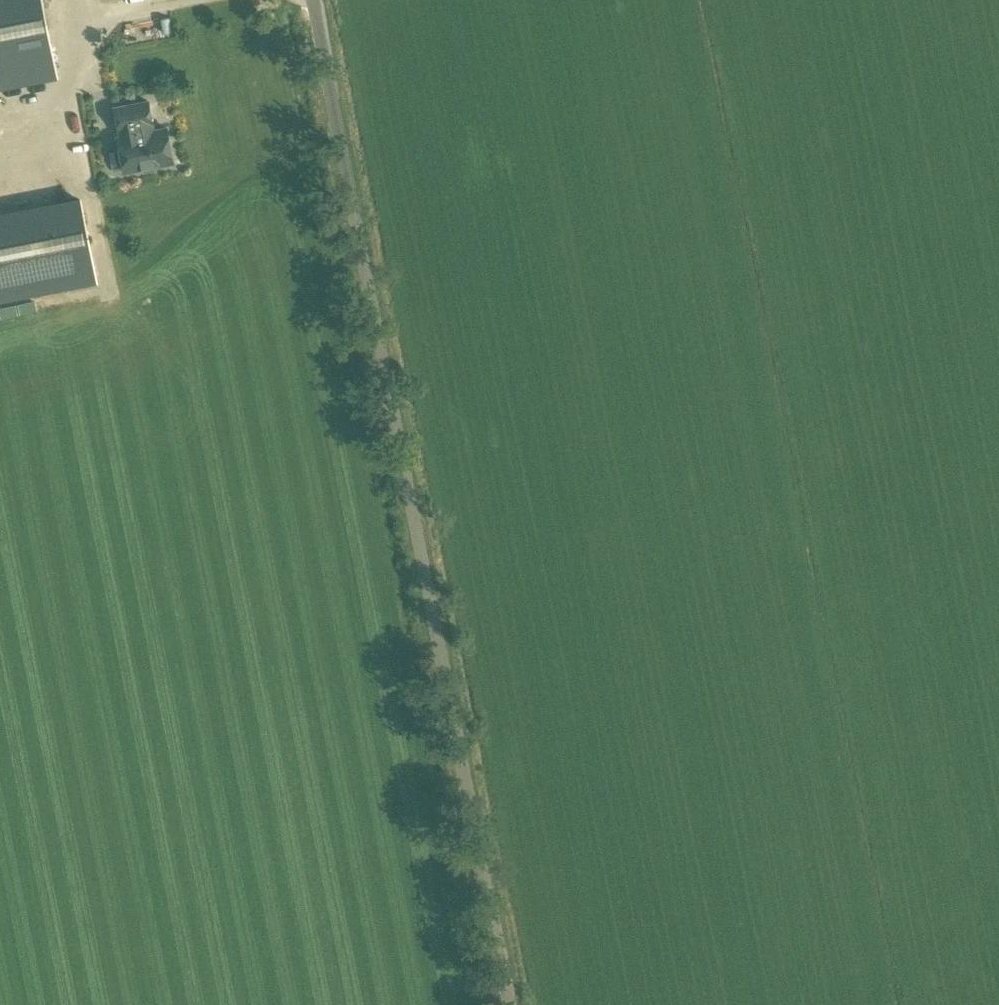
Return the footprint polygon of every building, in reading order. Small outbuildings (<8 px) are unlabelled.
[(57,76),(41,0),(0,0),(0,87),(57,76)] [(150,130),(148,124),(152,123),(148,100),(115,107),(121,136),(118,137),(125,172),(141,169),(144,172),(155,169),(157,166),(173,162),(166,127),(150,130)] [(0,211),(0,256),(8,300),(11,299),(97,282),(80,195),(0,211)]
